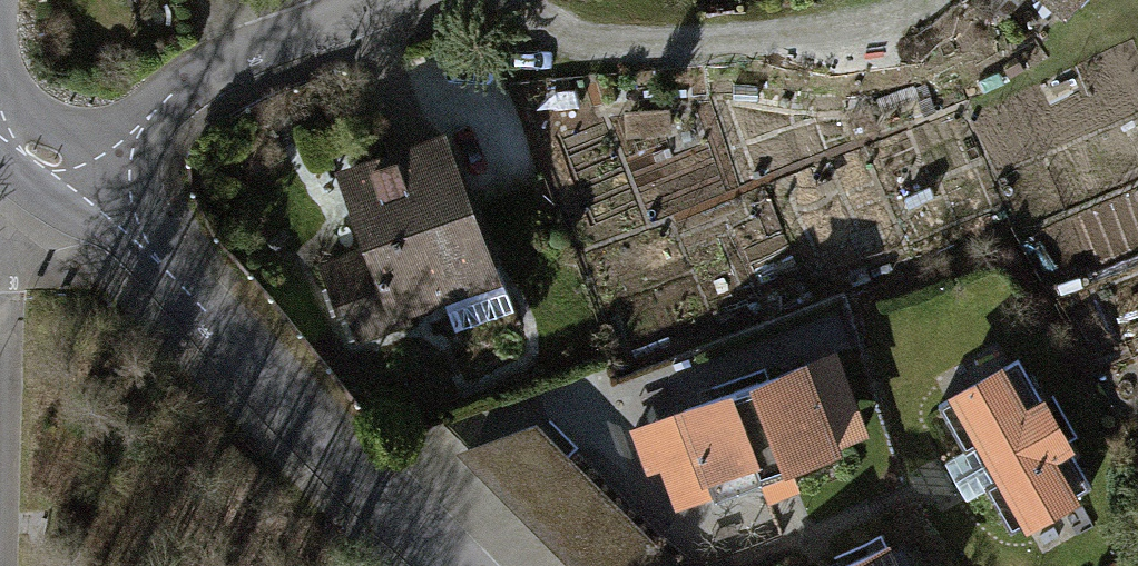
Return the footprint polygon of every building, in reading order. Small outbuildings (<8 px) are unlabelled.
[(1059,15),(1074,0),(1043,0),(1059,15)] [(434,124),(310,165),(364,329),(488,288),(434,124)] [(977,322),(919,355),(1016,526),(1072,494),(1038,435),(1064,420),(1027,355),(1003,368),(977,322)] [(782,331),(665,374),(709,490),(826,446),(782,331)] [(447,461),(553,565),(642,565),(653,554),(528,435),(447,461)] [(768,565),(884,565),(863,522),(768,565)]
